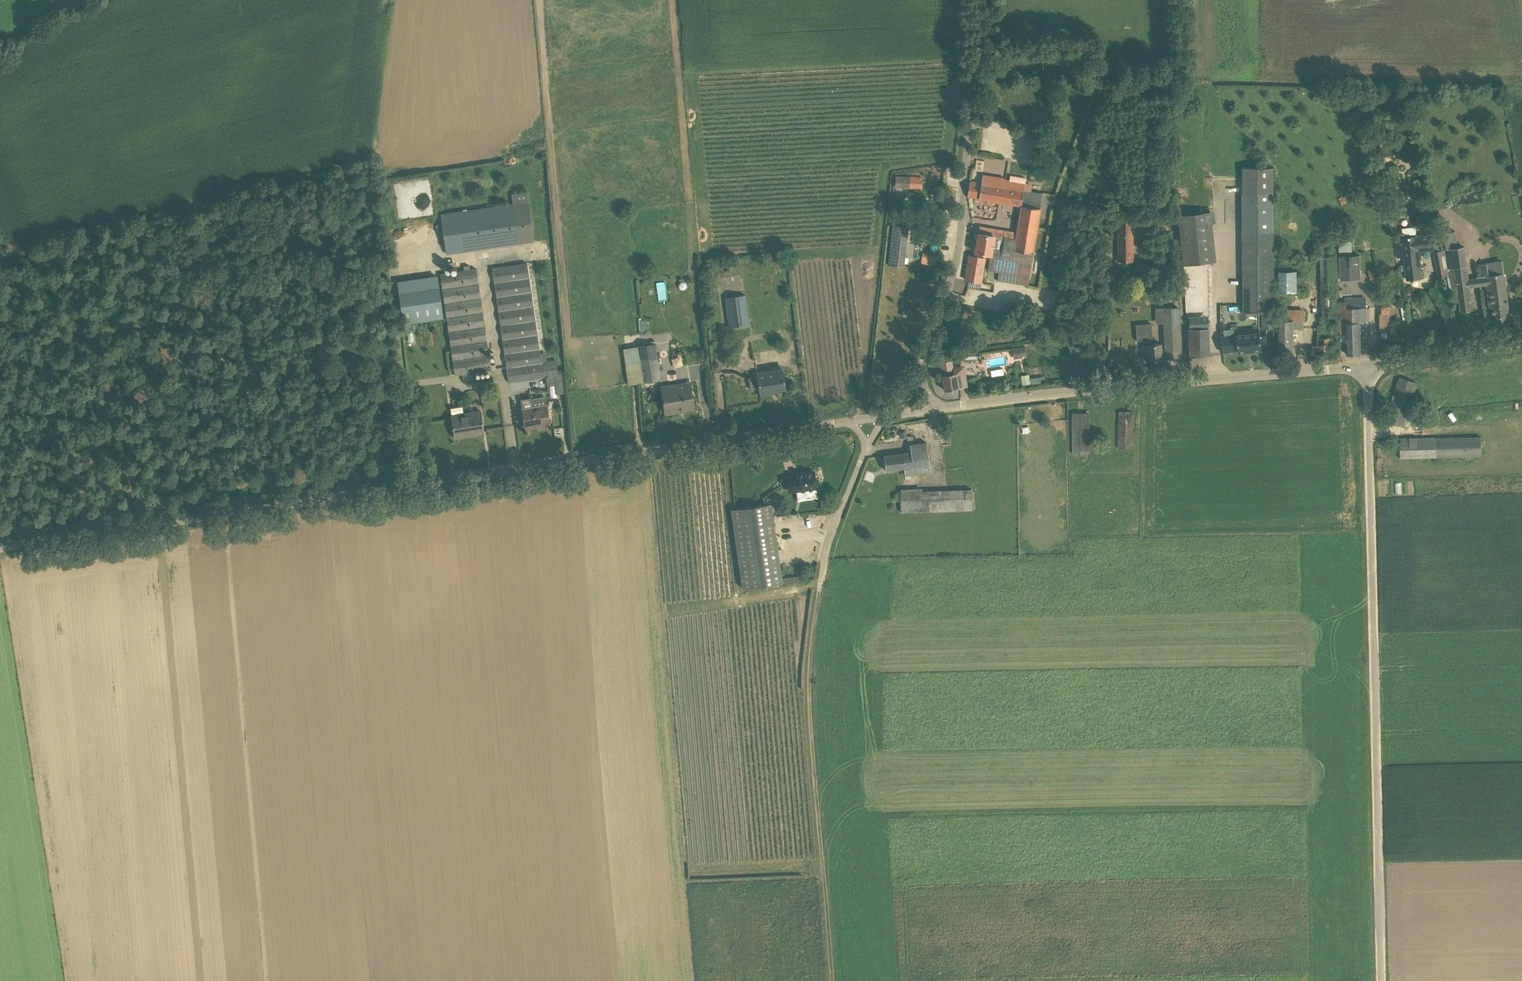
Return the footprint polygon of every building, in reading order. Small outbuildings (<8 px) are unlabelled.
[(1275,312),(1274,167),(1243,167),(1244,274),(1245,312),(1262,312),(1262,329),(1275,329),(1275,312)] [(895,176),(895,187),(922,188),(922,176),(895,176)] [(972,256),(968,280),(983,282),(987,258),(986,258),(986,254),(991,255),(988,270),(1000,272),(998,280),(1028,285),(1037,229),(1041,208),(1043,193),(1024,190),(1026,178),(1010,176),(1010,181),(995,178),(994,185),(970,181),(968,197),(1021,205),(1016,239),(1004,237),(1004,238),(995,236),(979,233),(976,252),(976,257),(972,256)] [(527,191),(511,194),(513,204),(441,215),(447,253),(518,243),(534,241),(527,191)] [(1339,198),(1341,203),(1342,205),(1346,203),(1353,200),(1350,192),(1339,198)] [(1213,261),(1209,210),(1178,213),(1181,263),(1213,261)] [(1133,218),(1118,218),(1119,261),(1133,261),(1133,218)] [(909,227),(893,225),(888,264),(904,266),(909,227)] [(1433,234),(1417,236),(1415,227),(1403,228),(1404,237),(1396,238),(1399,258),(1405,257),(1408,280),(1422,278),(1419,250),(1435,249),(1433,234)] [(1448,233),(1448,231),(1441,233),(1444,249),(1451,248),(1451,247),(1451,246),(1458,245),(1456,231),(1448,233)] [(1338,250),(1351,250),(1351,240),(1338,240),(1338,250)] [(1461,311),(1473,310),(1467,266),(1465,247),(1448,249),(1450,268),(1455,267),(1461,311)] [(1444,249),(1434,251),(1439,276),(1449,274),(1444,249)] [(937,254),(923,252),(921,263),(935,265),(937,254)] [(1360,255),(1340,256),(1341,279),(1361,279),(1360,255)] [(528,263),(492,268),(509,382),(546,377),(558,375),(558,373),(556,360),(542,362),(528,263)] [(1480,264),(1482,280),(1489,279),(1492,299),(1488,300),(1489,308),(1493,307),(1496,325),(1511,322),(1505,273),(1489,275),(1487,263),(1480,264)] [(1379,265),(1368,270),(1372,281),(1383,277),(1380,268),(1379,265)] [(477,269),(441,274),(455,375),(463,374),(464,381),(473,379),(472,372),(492,369),(477,269)] [(1296,270),(1279,270),(1279,291),(1297,291),(1296,270)] [(1178,291),(1170,291),(1170,299),(1179,299),(1178,291)] [(745,295),(726,298),(730,327),(750,324),(745,295)] [(1367,307),(1366,307),(1366,297),(1346,297),(1347,301),(1339,301),(1340,341),(1347,341),(1347,355),(1361,354),(1360,321),(1367,321),(1367,307)] [(1179,307),(1163,308),(1164,323),(1165,358),(1181,358),(1179,307)] [(1389,313),(1390,313),(1390,307),(1379,307),(1379,313),(1380,313),(1381,330),(1389,329),(1389,313)] [(1294,328),(1304,328),(1304,312),(1291,312),(1291,313),(1279,313),(1279,356),(1294,356),(1294,328)] [(1186,320),(1187,355),(1208,355),(1207,320),(1186,320)] [(1153,332),(1152,332),(1152,323),(1136,325),(1137,341),(1143,340),(1144,352),(1147,352),(1147,360),(1163,359),(1162,344),(1154,344),(1153,332)] [(1261,333),(1238,335),(1240,352),(1263,350),(1261,333)] [(1332,338),(1318,338),(1318,346),(1314,346),(1314,354),(1332,354),(1332,338)] [(628,384),(661,379),(657,356),(655,344),(622,349),(628,384)] [(1014,359),(1023,357),(1021,348),(1012,350),(1014,359)] [(1121,353),(1109,354),(1110,362),(1122,361),(1121,353)] [(956,368),(953,368),(952,360),(940,362),(945,390),(959,388),(956,368)] [(783,369),(757,373),(757,376),(749,377),(751,389),(759,388),(761,395),(770,393),(770,391),(786,389),(783,369)] [(563,372),(558,373),(558,375),(546,377),(547,386),(555,385),(556,393),(565,392),(565,391),(563,372)] [(1029,375),(1021,376),(1022,385),(1030,384),(1029,375)] [(1415,390),(1417,382),(1400,377),(1397,384),(1386,418),(1403,424),(1415,390)] [(691,382),(661,387),(666,414),(695,409),(691,382)] [(492,400),(490,388),(481,389),(483,402),(492,400)] [(547,405),(533,407),(531,397),(523,398),(525,408),(523,409),(526,428),(537,426),(537,425),(550,423),(547,405)] [(481,411),(452,415),(456,438),(465,436),(465,433),(484,430),(481,411)] [(1133,411),(1119,411),(1119,448),(1133,448),(1133,411)] [(1089,413),(1073,413),(1073,425),(1072,454),(1089,453),(1089,413)] [(1481,436),(1400,438),(1400,458),(1482,456),(1481,436)] [(927,443),(910,445),(911,452),(884,456),(886,470),(904,468),(905,475),(931,471),(927,443)] [(815,471),(795,474),(795,477),(787,478),(789,491),(798,490),(798,493),(817,489),(815,471)] [(865,480),(871,482),(875,475),(868,472),(865,480)] [(972,489),(901,491),(901,512),(972,510),(972,489)] [(772,504),(765,505),(732,509),(743,588),(783,583),(772,504)]
